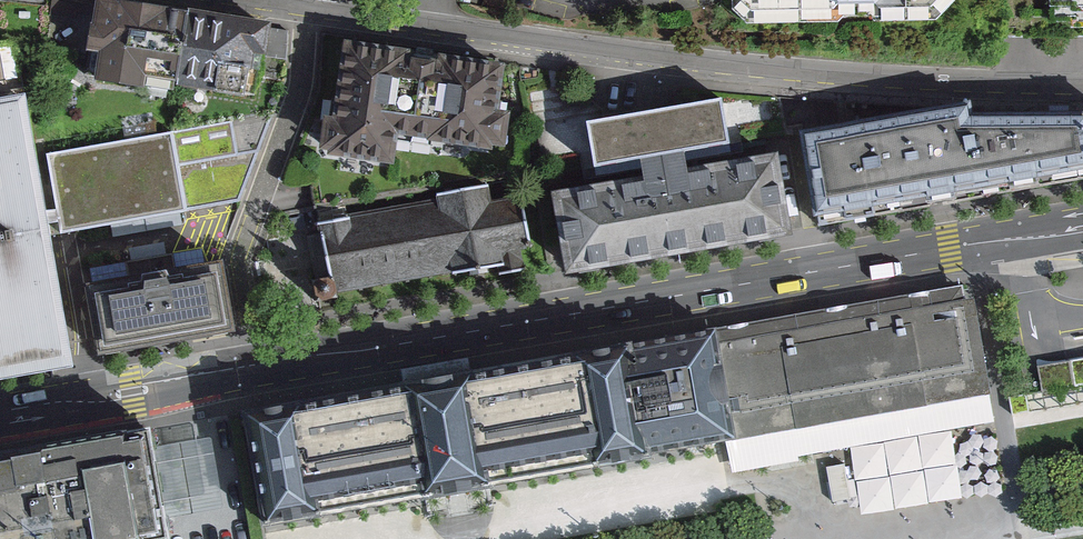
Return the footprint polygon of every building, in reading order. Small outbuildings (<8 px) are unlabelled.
[(840,0),(733,0),(733,12),(751,29),(841,28),(840,0)] [(841,28),(934,26),(951,9),(951,0),(840,0),(841,28)] [(1053,28),(1082,28),(1082,0),(1053,0),(1053,28)] [(170,88),(182,15),(103,2),(95,50),(107,52),(103,77),(170,88)] [(266,29),(182,15),(170,88),(239,100),(245,60),(261,62),(266,29)] [(0,46),(0,76),(19,71),(12,44),(0,46)] [(321,130),(317,165),(388,173),(391,146),(485,157),(486,148),(500,150),(504,117),(492,116),(498,63),(436,56),(436,63),(421,61),(411,60),(411,54),(343,46),(333,132),(321,130)] [(73,362),(24,87),(0,91),(0,375),(73,362)] [(641,183),(553,197),(565,272),(790,236),(777,156),(684,171),(682,156),(728,149),(721,105),(584,126),(591,171),(638,164),(641,183)] [(1082,177),(1082,130),(969,130),(967,108),(800,138),(815,225),(1082,177)] [(271,116),(173,133),(186,212),(237,202),(271,116)] [(47,155),(60,235),(67,234),(187,216),(186,212),(173,133),(47,155)] [(319,224),(332,294),(449,273),(450,280),(501,270),(499,257),(528,252),(518,199),(490,204),(486,185),(437,194),(438,202),(319,224)] [(221,265),(94,286),(106,354),(232,334),(221,265)] [(390,383),(246,409),(266,520),(997,391),(980,294),(968,296),(965,281),(724,324),(459,371),(458,365),(389,377),(390,383)] [(1044,388),(1072,384),(1070,361),(1041,364),(1044,388)] [(153,427),(0,453),(0,538),(149,538),(156,538),(154,527),(170,525),(153,427)]
